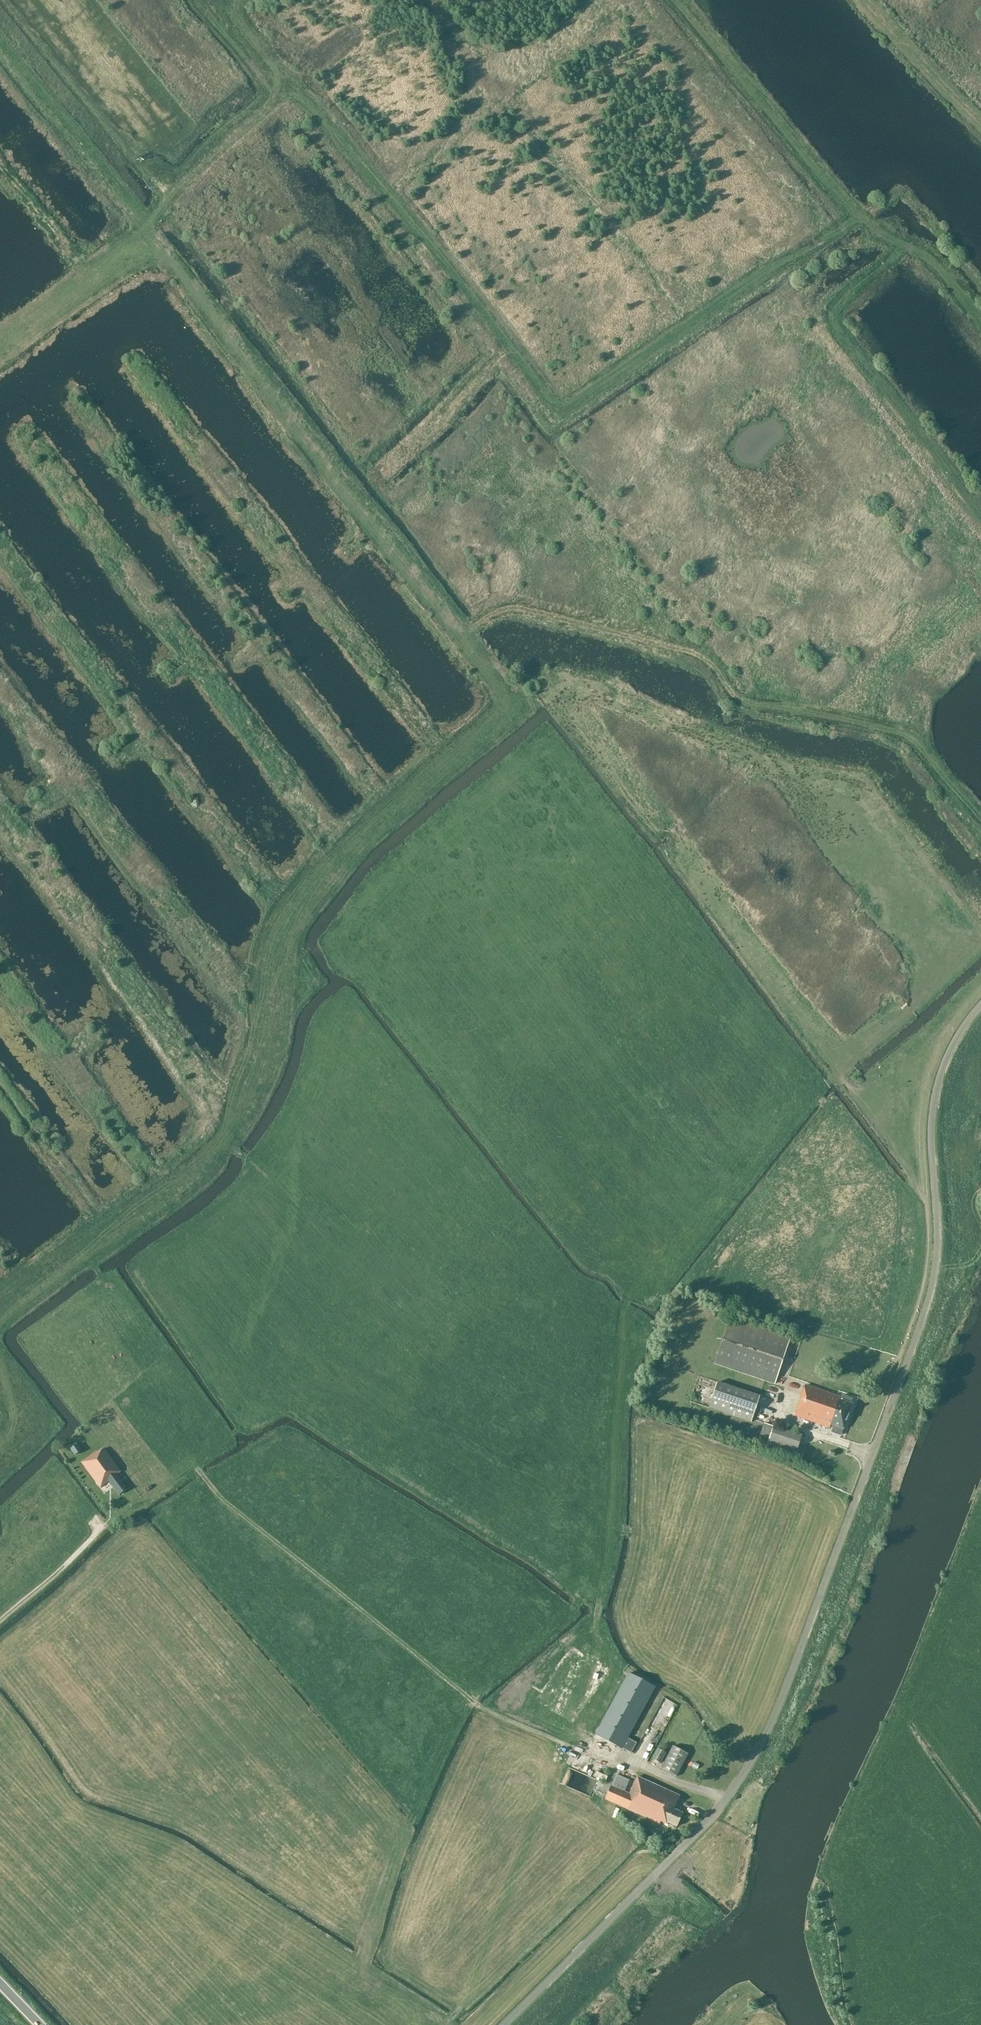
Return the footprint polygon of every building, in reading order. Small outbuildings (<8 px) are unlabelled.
[(714,1364),(774,1384),(790,1337),(730,1317),(714,1364)] [(708,1408),(751,1422),(760,1397),(717,1382),(708,1408)] [(830,1424),(843,1429),(851,1404),(841,1400),(838,1399),(839,1397),(805,1385),(795,1415),(829,1427),(830,1424)] [(757,1446),(765,1449),(794,1459),(802,1436),(764,1423),(757,1446)] [(69,1449),(74,1456),(81,1450),(76,1444),(69,1449)] [(109,1481),(119,1495),(127,1489),(116,1475),(120,1471),(103,1449),(96,1454),(95,1452),(82,1462),(101,1486),(109,1481)] [(595,1735),(622,1749),(622,1748),(631,1753),(637,1743),(628,1739),(655,1688),(628,1673),(595,1735)] [(662,1732),(675,1704),(661,1697),(634,1755),(641,1758),(648,1743),(653,1745),(659,1731),(662,1732)] [(661,1769),(677,1777),(688,1755),(673,1747),(661,1769)] [(555,1748),(553,1757),(567,1760),(568,1751),(555,1748)] [(666,1753),(658,1749),(652,1760),(660,1764),(666,1753)] [(563,1783),(591,1792),(596,1778),(568,1769),(563,1783)] [(660,1823),(661,1821),(667,1824),(668,1823),(677,1827),(683,1813),(674,1809),(680,1795),(637,1776),(637,1778),(631,1775),(630,1778),(617,1772),(605,1799),(660,1823)] [(632,1816),(630,1821),(637,1825),(639,1819),(632,1816)]
